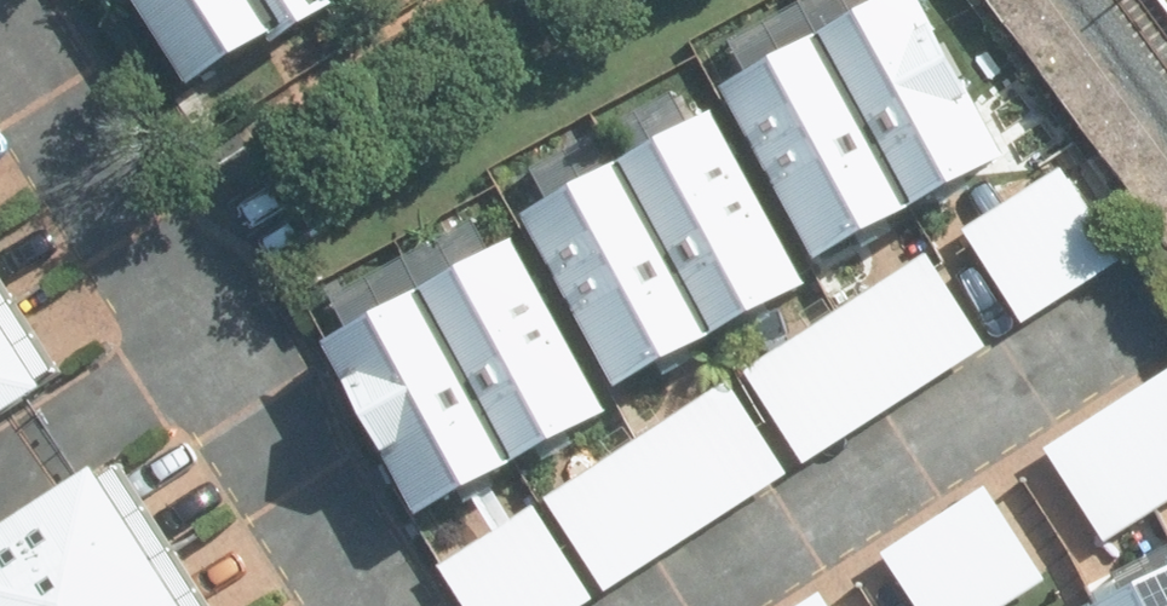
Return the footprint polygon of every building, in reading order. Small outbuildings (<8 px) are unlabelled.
[(190,81),(272,29),(277,36),(322,7),(317,0),(138,0),(190,81)] [(731,93),(820,252),(1000,153),(915,0),(900,0),(731,93)] [(711,123),(531,220),(618,380),(798,283),(711,123)] [(1065,164),(966,229),(1026,320),(1125,256),(1065,164)] [(511,247),(331,348),(422,509),(602,408),(511,247)] [(931,251),(747,368),(805,459),(990,342),(931,251)] [(36,384),(0,327),(0,407),(36,384)] [(1047,446),(1109,542),(1166,505),(1166,369),(1047,446)] [(733,379),(546,502),(608,594),(794,471),(733,379)] [(0,532),(0,605),(183,605),(97,471),(0,532)] [(886,553),(921,605),(1011,605),(1050,580),(989,486),(886,553)] [(597,601),(536,506),(440,567),(466,605),(589,605),(597,601)] [(1100,605),(1166,605),(1166,574),(1100,605)] [(805,605),(832,605),(824,593),(805,605)]
